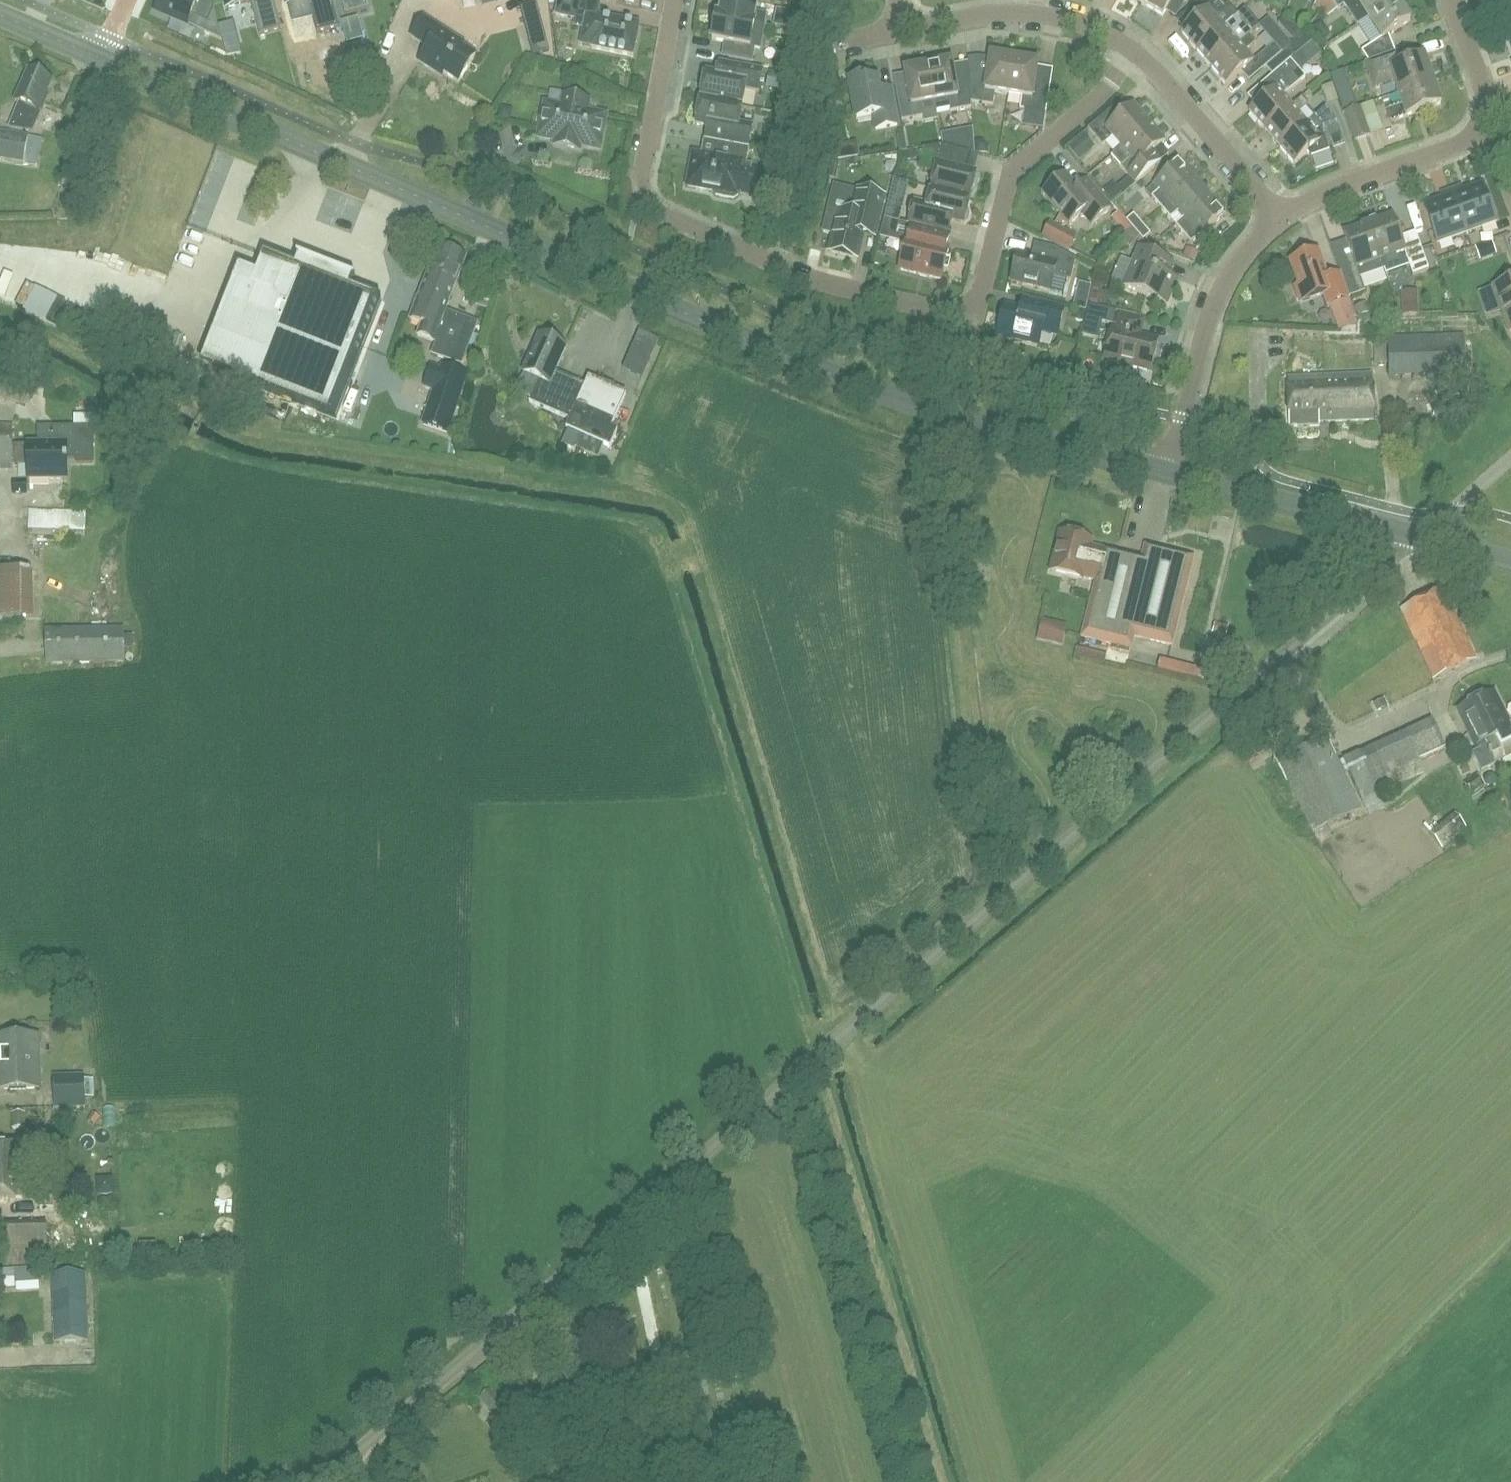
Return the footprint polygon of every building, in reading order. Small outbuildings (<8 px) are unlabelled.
[(154,11),(187,26),(191,17),(207,23),(208,24),(214,10),(211,0),(159,0),(154,11)] [(273,0),(225,0),(227,8),(250,2),(259,35),(281,29),(273,0)] [(313,19),(316,33),(338,27),(331,0),(308,0),(313,19)] [(345,14),(368,9),(366,0),(341,0),(345,14)] [(579,0),(578,0),(558,0),(555,16),(574,20),(579,0)] [(756,0),(722,0),(720,15),(716,15),(716,16),(755,23),(753,36),(763,38),(767,14),(754,12),(756,0)] [(1142,4),(1163,16),(1172,0),(1144,0),(1142,4)] [(1238,13),(1229,3),(1225,6),(1219,0),(1197,0),(1192,6),(1199,15),(1181,32),(1196,49),(1238,13)] [(1315,5),(1323,9),(1330,0),(1317,0),(1315,5)] [(1323,9),(1327,16),(1337,9),(1344,4),(1358,26),(1369,18),(1369,17),(1395,0),(1330,0),(1323,9)] [(1361,51),(1368,61),(1395,51),(1388,35),(1410,20),(1397,0),(1395,0),(1369,17),(1369,18),(1382,37),(1370,45),(1361,51)] [(525,24),(541,20),(537,3),(521,8),(525,24)] [(207,23),(203,32),(222,40),(214,10),(208,24),(207,23)] [(634,57),(641,23),(586,12),(579,46),(634,57)] [(798,31),(802,14),(789,12),(785,29),(798,31)] [(1248,34),(1249,35),(1253,31),(1238,13),(1196,49),(1211,66),(1238,43),(1248,34)] [(751,47),(753,36),(755,23),(716,16),(711,40),(731,44),(728,57),(752,62),(755,48),(751,47)] [(458,82),(475,55),(462,46),(464,43),(423,17),(411,36),(428,47),(419,62),(434,72),(436,68),(458,82)] [(357,18),(341,23),(347,42),(362,38),(357,18)] [(1282,52),(1266,66),(1274,75),(1289,62),(1313,42),(1303,34),(1303,33),(1283,18),(1278,23),(1294,41),(1292,43),(1289,46),(1282,52)] [(241,52),(236,33),(222,37),(227,55),(241,52)] [(1255,42),(1249,35),(1248,34),(1238,43),(1211,66),(1226,84),(1253,61),(1245,51),(1255,42)] [(550,52),(545,36),(530,40),(534,56),(550,52)] [(961,59),(970,58),(969,41),(960,42),(961,59)] [(1274,43),(1256,58),(1264,68),(1266,66),(1282,52),(1274,43)] [(1392,53),(1365,62),(1374,88),(1393,81),(1397,93),(1433,80),(1425,57),(1407,63),(1402,49),(1392,53)] [(1008,94),(1014,58),(990,55),(987,72),(968,75),(969,82),(971,108),(972,107),(971,102),(993,105),(995,92),(1008,94)] [(1014,58),(1008,94),(1022,96),(1019,109),(1046,113),(1050,88),(1034,85),(1038,62),(1014,58)] [(971,108),(969,82),(956,84),(951,61),(928,65),(934,101),(935,101),(937,111),(949,108),(950,111),(971,108)] [(702,88),(701,99),(742,106),(745,91),(758,93),(763,70),(737,65),(720,62),(718,76),(705,73),(705,77),(702,79),(701,86),(702,88)] [(1272,91),(1249,111),(1264,129),(1291,105),(1283,96),(1294,87),(1303,79),(1297,72),(1289,62),(1274,75),(1273,76),(1265,83),(1272,91)] [(921,103),(934,101),(928,65),(904,70),(908,93),(897,95),(901,120),(923,116),(921,103)] [(32,132),(48,95),(46,94),(52,80),(28,70),(15,101),(20,103),(9,128),(32,132)] [(1344,70),(1330,75),(1333,83),(1333,86),(1348,81),(1344,70)] [(875,75),(849,80),(856,119),(873,116),(876,129),(897,125),(892,99),(890,88),(878,90),(875,75)] [(1401,105),(1386,110),(1391,122),(1441,104),(1433,80),(1397,93),(1401,105)] [(588,102),(588,101),(564,96),(564,98),(562,108),(546,105),(540,136),(556,139),(555,145),(579,150),(580,144),(598,148),(605,116),(585,112),(587,102),(588,102)] [(1291,105),(1264,129),(1279,146),(1314,116),(1306,107),(1309,104),(1302,96),(1291,105)] [(696,111),(694,118),(696,121),(696,124),(708,127),(705,140),(716,142),(749,149),(750,148),(748,148),(753,125),(739,122),(742,106),(701,99),(699,109),(696,111)] [(1121,147),(1149,124),(1133,105),(1116,120),(1108,111),(1088,128),(1102,145),(1112,136),(1121,147)] [(1314,116),(1279,146),(1294,164),(1307,153),(1311,157),(1329,150),(1322,130),(1315,133),(1313,131),(1323,122),(1326,128),(1337,124),(1334,117),(1325,106),(1314,116)] [(1354,140),(1369,134),(1360,107),(1345,112),(1354,140)] [(84,134),(88,124),(75,119),(71,129),(84,134)] [(1149,124),(1121,147),(1122,147),(1112,156),(1135,183),(1155,166),(1147,157),(1165,142),(1149,124)] [(511,160),(529,151),(518,129),(500,139),(511,160)] [(22,163),(23,163),(26,143),(27,138),(28,136),(0,131),(0,159),(22,163)] [(747,163),(749,149),(716,142),(713,157),(694,153),(688,184),(712,189),(716,194),(734,198),(739,194),(739,192),(759,196),(763,172),(751,170),(752,164),(747,163)] [(923,148),(919,167),(935,171),(931,189),(969,198),(972,188),(975,186),(977,179),(975,176),(976,173),(949,166),(953,147),(942,144),(923,148)] [(1161,208),(1195,178),(1180,160),(1153,183),(1154,184),(1147,190),(1152,196),(1151,197),(1161,208)] [(1064,175),(1043,193),(1069,223),(1082,212),(1092,224),(1111,208),(1091,185),(1087,180),(1077,189),(1064,175)] [(1195,178),(1161,208),(1176,225),(1210,195),(1195,178)] [(1451,190),(1466,231),(1495,221),(1482,184),(1463,191),(1462,186),(1451,190)] [(914,200),(908,224),(909,224),(923,228),(930,230),(930,229),(935,231),(935,230),(949,234),(953,221),(963,223),(964,220),(968,218),(969,212),(967,208),(969,198),(931,189),(928,203),(914,200)] [(830,198),(821,235),(832,237),(828,252),(857,259),(863,234),(875,237),(884,197),(857,190),(857,192),(854,204),(830,198)] [(1437,242),(1466,231),(1451,190),(1441,194),(1442,199),(1424,205),(1437,242)] [(1210,195),(1176,225),(1191,243),(1226,213),(1210,195)] [(1119,212),(1112,218),(1125,234),(1132,228),(1132,227),(1126,220),(1119,212)] [(1134,214),(1126,220),(1132,227),(1132,228),(1135,230),(1139,226),(1142,224),(1134,214)] [(1368,224),(1384,270),(1385,269),(1382,259),(1405,251),(1413,274),(1428,269),(1417,238),(1402,243),(1392,215),(1368,224)] [(884,218),(880,237),(905,243),(898,269),(941,280),(949,249),(948,248),(951,234),(949,234),(935,230),(935,231),(930,229),(930,230),(923,228),(909,224),(908,224),(884,218)] [(1068,250),(1076,236),(1049,222),(1042,236),(1068,250)] [(1139,226),(1135,230),(1140,237),(1143,240),(1151,234),(1142,224),(1139,226)] [(1360,278),(1384,270),(1368,224),(1344,233),(1353,260),(1338,266),(1349,297),(1365,291),(1360,278)] [(1132,228),(1122,239),(1130,247),(1140,237),(1135,230),(1132,228)] [(1487,261),(1502,253),(1493,236),(1478,244),(1487,261)] [(1016,258),(1011,280),(1050,290),(1053,276),(1070,280),(1076,259),(1056,248),(1034,243),(1031,255),(1018,251),(1016,258)] [(421,291),(449,301),(466,258),(438,247),(421,291)] [(1133,263),(1121,258),(1111,281),(1166,304),(1176,279),(1169,276),(1174,262),(1139,248),(1133,263)] [(1318,251),(1290,261),(1298,284),(1294,286),(1300,302),(1324,294),(1328,305),(1329,305),(1339,330),(1357,327),(1354,318),(1357,317),(1349,298),(1340,272),(1327,277),(1318,251)] [(255,274),(217,373),(335,419),(382,300),(350,288),(353,280),(354,281),(355,279),(297,256),(296,258),(297,259),(294,266),(263,254),(255,274)] [(1493,287),(1509,332),(1510,331),(1510,280),(1493,287)] [(444,313),(449,301),(421,291),(410,320),(422,324),(419,334),(440,343),(438,350),(434,348),(431,354),(461,364),(477,323),(456,315),(455,317),(444,313)] [(1005,305),(998,335),(1038,345),(1042,330),(1057,334),(1063,309),(1036,302),(1023,299),(1020,309),(1005,305)] [(1089,305),(1086,319),(1102,323),(1113,325),(1116,311),(1089,305)] [(1139,336),(1143,320),(1120,315),(1116,330),(1112,329),(1105,358),(1150,369),(1157,340),(1139,336)] [(1389,377),(1464,375),(1463,334),(1388,336),(1389,377)] [(584,384),(555,371),(565,347),(540,335),(523,373),(539,380),(529,401),(569,419),(565,428),(610,448),(618,429),(612,427),(627,393),(588,376),(584,384)] [(466,374),(443,366),(441,371),(442,371),(443,367),(452,370),(445,391),(435,388),(431,400),(455,408),(466,374)] [(1331,410),(1331,421),(1373,420),(1372,373),(1323,375),(1324,410),(1331,410)] [(1319,422),(1331,421),(1331,410),(1324,410),(1323,375),(1287,377),(1288,426),(1319,425),(1319,422)] [(30,384),(0,376),(0,397),(25,404),(30,384)] [(12,425),(0,425),(0,470),(12,470),(12,465),(28,464),(28,479),(67,479),(67,460),(75,460),(75,463),(94,463),(94,426),(36,427),(37,444),(12,444),(12,425)] [(13,493),(25,492),(25,481),(12,481),(13,493)] [(84,535),(85,510),(29,509),(28,534),(84,535)] [(1103,553),(1089,549),(1091,540),(1060,532),(1051,571),(1082,578),(1082,576),(1096,580),(1082,637),(1113,645),(1112,649),(1129,653),(1133,636),(1171,645),(1182,601),(1179,600),(1189,559),(1148,549),(1144,562),(1103,552),(1103,553)] [(35,610),(33,558),(0,560),(0,611),(35,610)] [(77,580),(79,573),(59,568),(57,576),(77,580)] [(1433,679),(1476,659),(1443,588),(1400,608),(1433,679)] [(1042,633),(1066,641),(1071,625),(1047,617),(1042,633)] [(46,662),(124,660),(123,627),(45,629),(46,662)] [(1491,730),(1509,721),(1494,690),(1457,709),(1468,732),(1487,723),(1491,730)] [(1362,801),(1425,772),(1419,761),(1445,749),(1432,721),(1344,761),(1362,801)] [(1468,732),(1478,751),(1473,754),(1481,771),(1510,757),(1510,727),(1509,723),(1510,722),(1509,721),(1491,730),(1487,723),(1468,732)] [(1313,832),(1360,810),(1327,739),(1279,761),(1313,832)] [(1473,821),(1466,812),(1459,818),(1454,813),(1429,833),(1442,848),(1467,827),(1466,827),(1473,821)] [(39,1088),(38,1035),(0,1036),(0,1090),(39,1088)] [(85,1080),(84,1075),(53,1076),(54,1109),(86,1108),(85,1098),(94,1097),(93,1079),(85,1080)] [(12,1129),(25,1129),(25,1112),(11,1113),(12,1129)] [(23,1198),(22,1143),(0,1143),(0,1199),(23,1198)] [(47,1263),(46,1221),(0,1222),(0,1264),(47,1263)] [(54,1342),(87,1342),(85,1273),(52,1274),(54,1342)] [(493,1416),(503,1406),(490,1393),(480,1403),(493,1416)]
